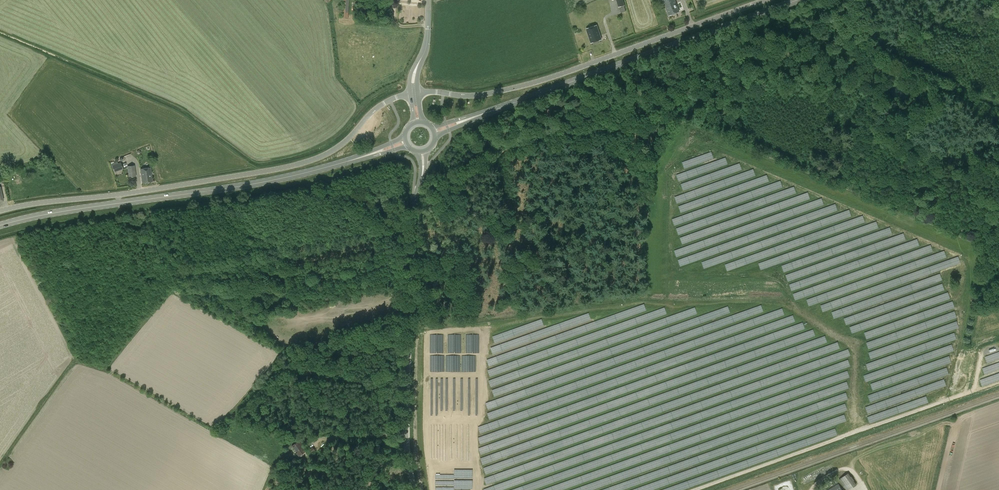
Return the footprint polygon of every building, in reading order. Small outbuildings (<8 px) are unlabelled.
[(618,7),(619,7),(621,12),(625,11),(624,5),(623,0),(616,0),(618,7)] [(663,0),(669,16),(679,12),(675,0),(663,0)] [(591,43),(601,39),(597,25),(586,29),(591,43)] [(115,173),(123,169),(121,162),(118,163),(118,162),(111,164),(115,173)] [(136,176),(134,165),(127,166),(129,177),(136,176)] [(140,169),(142,183),(152,181),(150,168),(140,169)] [(300,440),(292,446),(299,456),(306,451),(301,444),(302,443),(300,440)] [(847,489),(848,489),(856,484),(853,480),(854,480),(851,476),(850,476),(848,473),(839,479),(847,489)]
